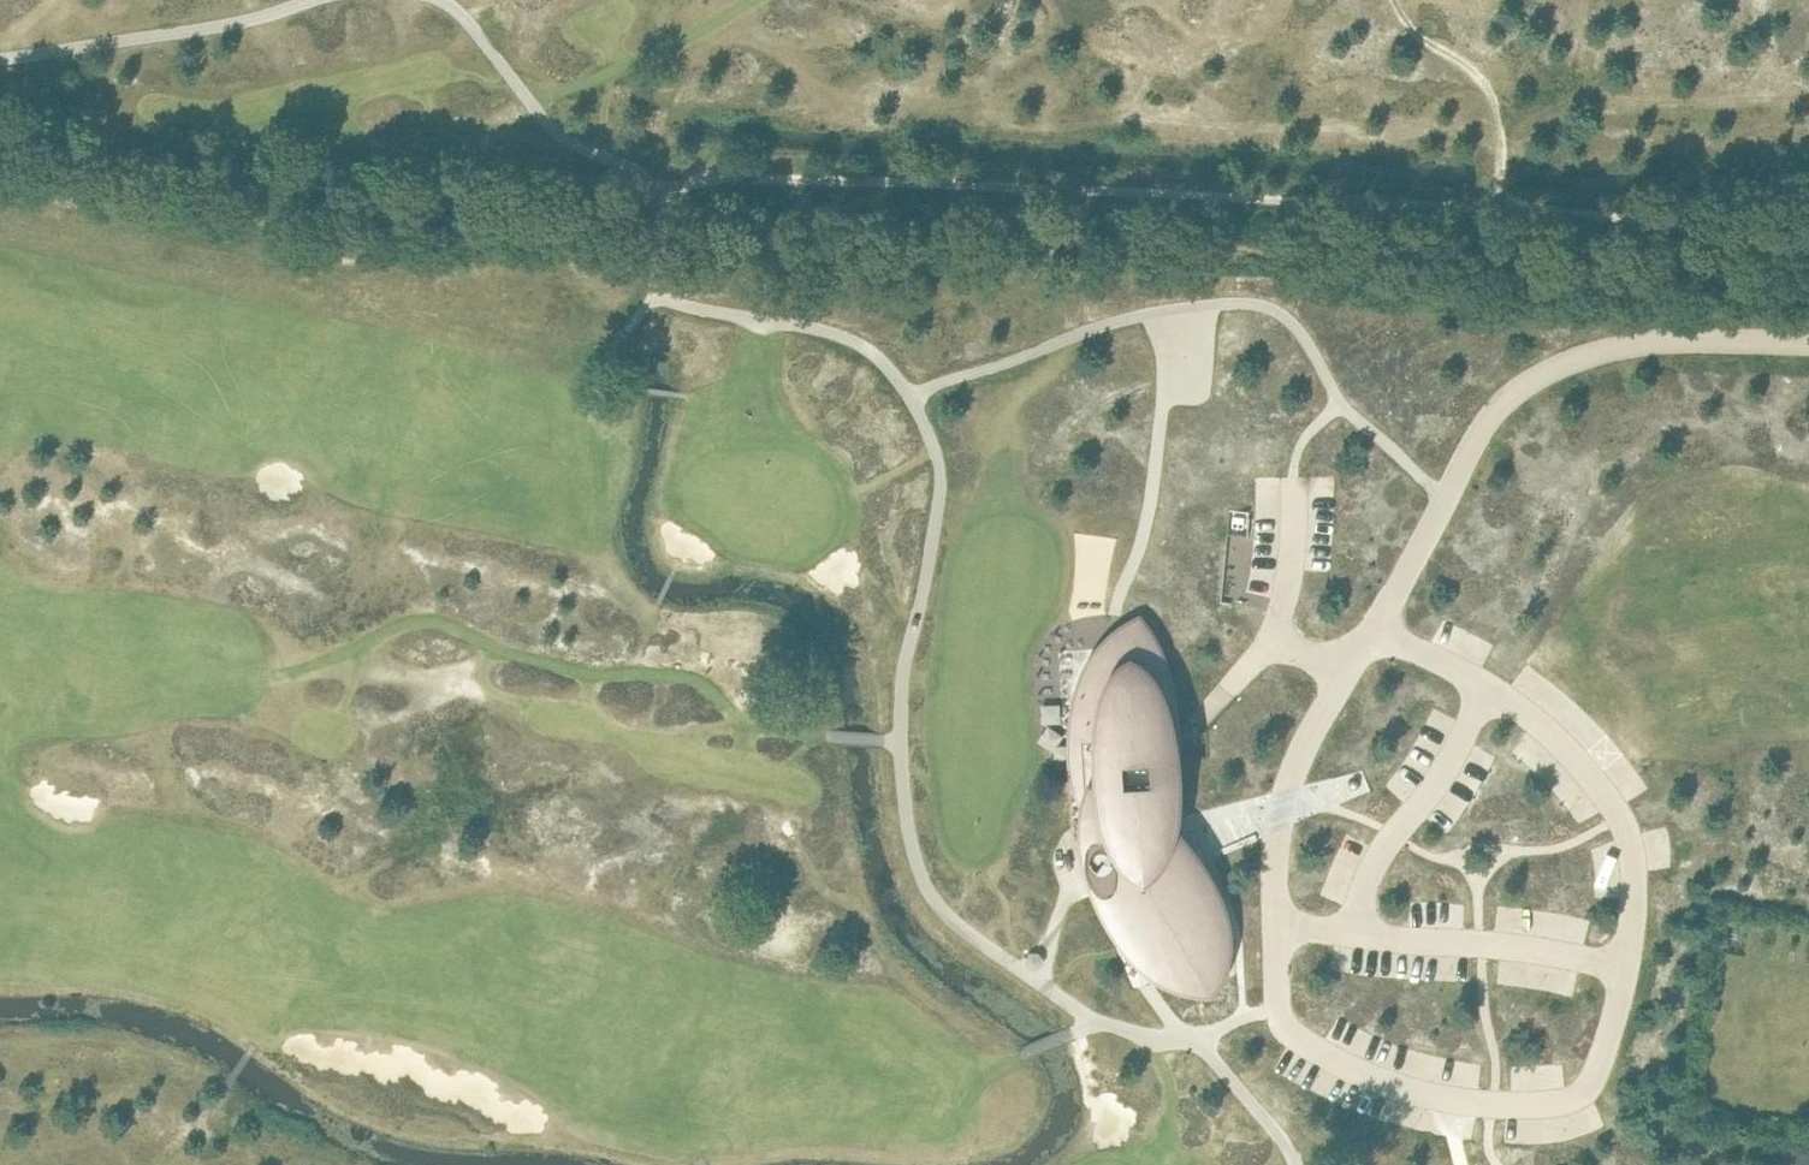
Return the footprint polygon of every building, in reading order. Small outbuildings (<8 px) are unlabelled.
[(1079,771),(1068,771),(1073,839),(1116,942),(1135,987),(1171,971),(1227,948),(1189,856),(1176,861),(1165,833),(1169,832),(1159,673),(1154,658),(1142,647),(1126,644),(1111,649),(1101,658),(1094,669),(1091,682),(1091,711),(1108,736),(1080,738),(1081,757),(1078,757),(1079,771)]
